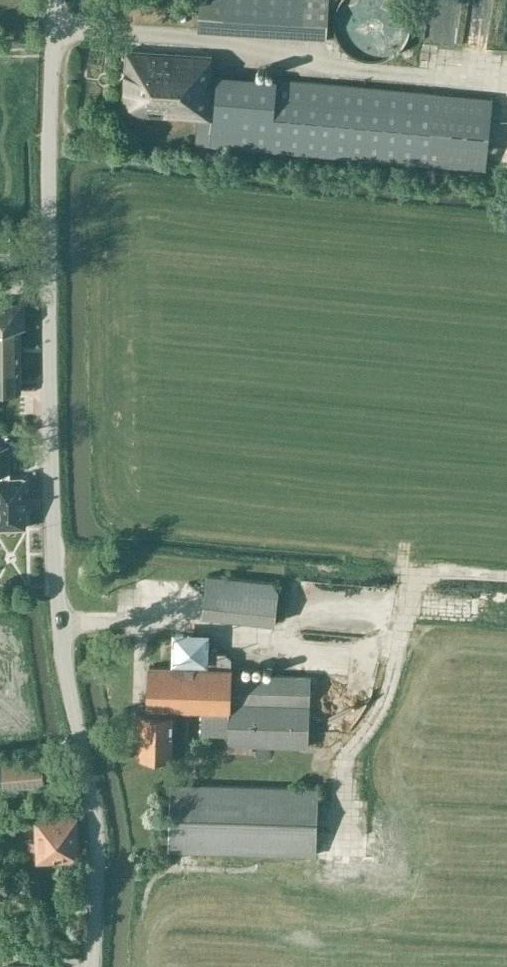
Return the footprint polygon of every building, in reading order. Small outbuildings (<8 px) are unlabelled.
[(223,30),(328,36),(330,0),(225,0),(223,30)] [(435,12),(450,12),(450,0),(428,0),(429,36),(452,35),(452,21),(435,22),(435,12)] [(130,50),(126,114),(196,119),(195,144),(486,170),(488,143),(492,97),(436,92),(215,74),(216,56),(130,50)] [(10,257),(10,237),(0,236),(0,256),(10,257)] [(22,328),(27,328),(27,302),(15,302),(15,299),(0,299),(0,329),(22,328)] [(22,328),(0,329),(0,391),(23,391),(22,328)] [(9,528),(9,529),(15,529),(15,528),(27,527),(26,478),(10,478),(10,445),(0,445),(0,528),(9,528)] [(280,589),(274,581),(207,574),(203,615),(276,624),(280,589)] [(232,712),(232,673),(232,666),(149,665),(146,709),(160,710),(175,710),(202,711),(232,712)] [(311,676),(232,673),(232,712),(202,711),(202,734),(228,736),(228,745),(309,748),(311,676)] [(174,757),(175,710),(160,710),(160,715),(137,714),(136,731),(142,732),(141,756),(174,757)] [(5,787),(45,782),(42,758),(3,761),(5,787)] [(315,856),(318,790),(172,784),(170,851),(315,856)] [(29,850),(36,850),(37,860),(79,859),(77,819),(35,821),(36,841),(28,842),(29,850)]
